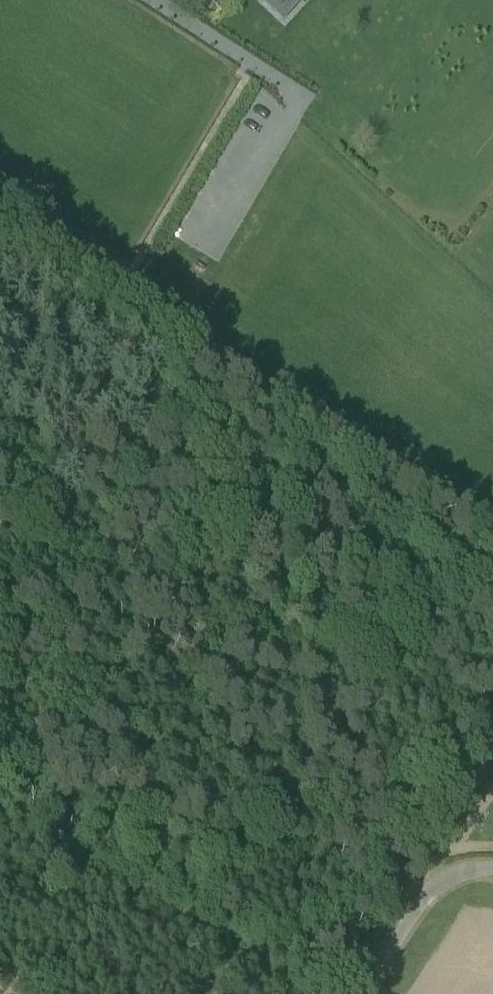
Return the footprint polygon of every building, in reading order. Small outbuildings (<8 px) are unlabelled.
[(283,12),(294,0),(270,0),(283,12)]
